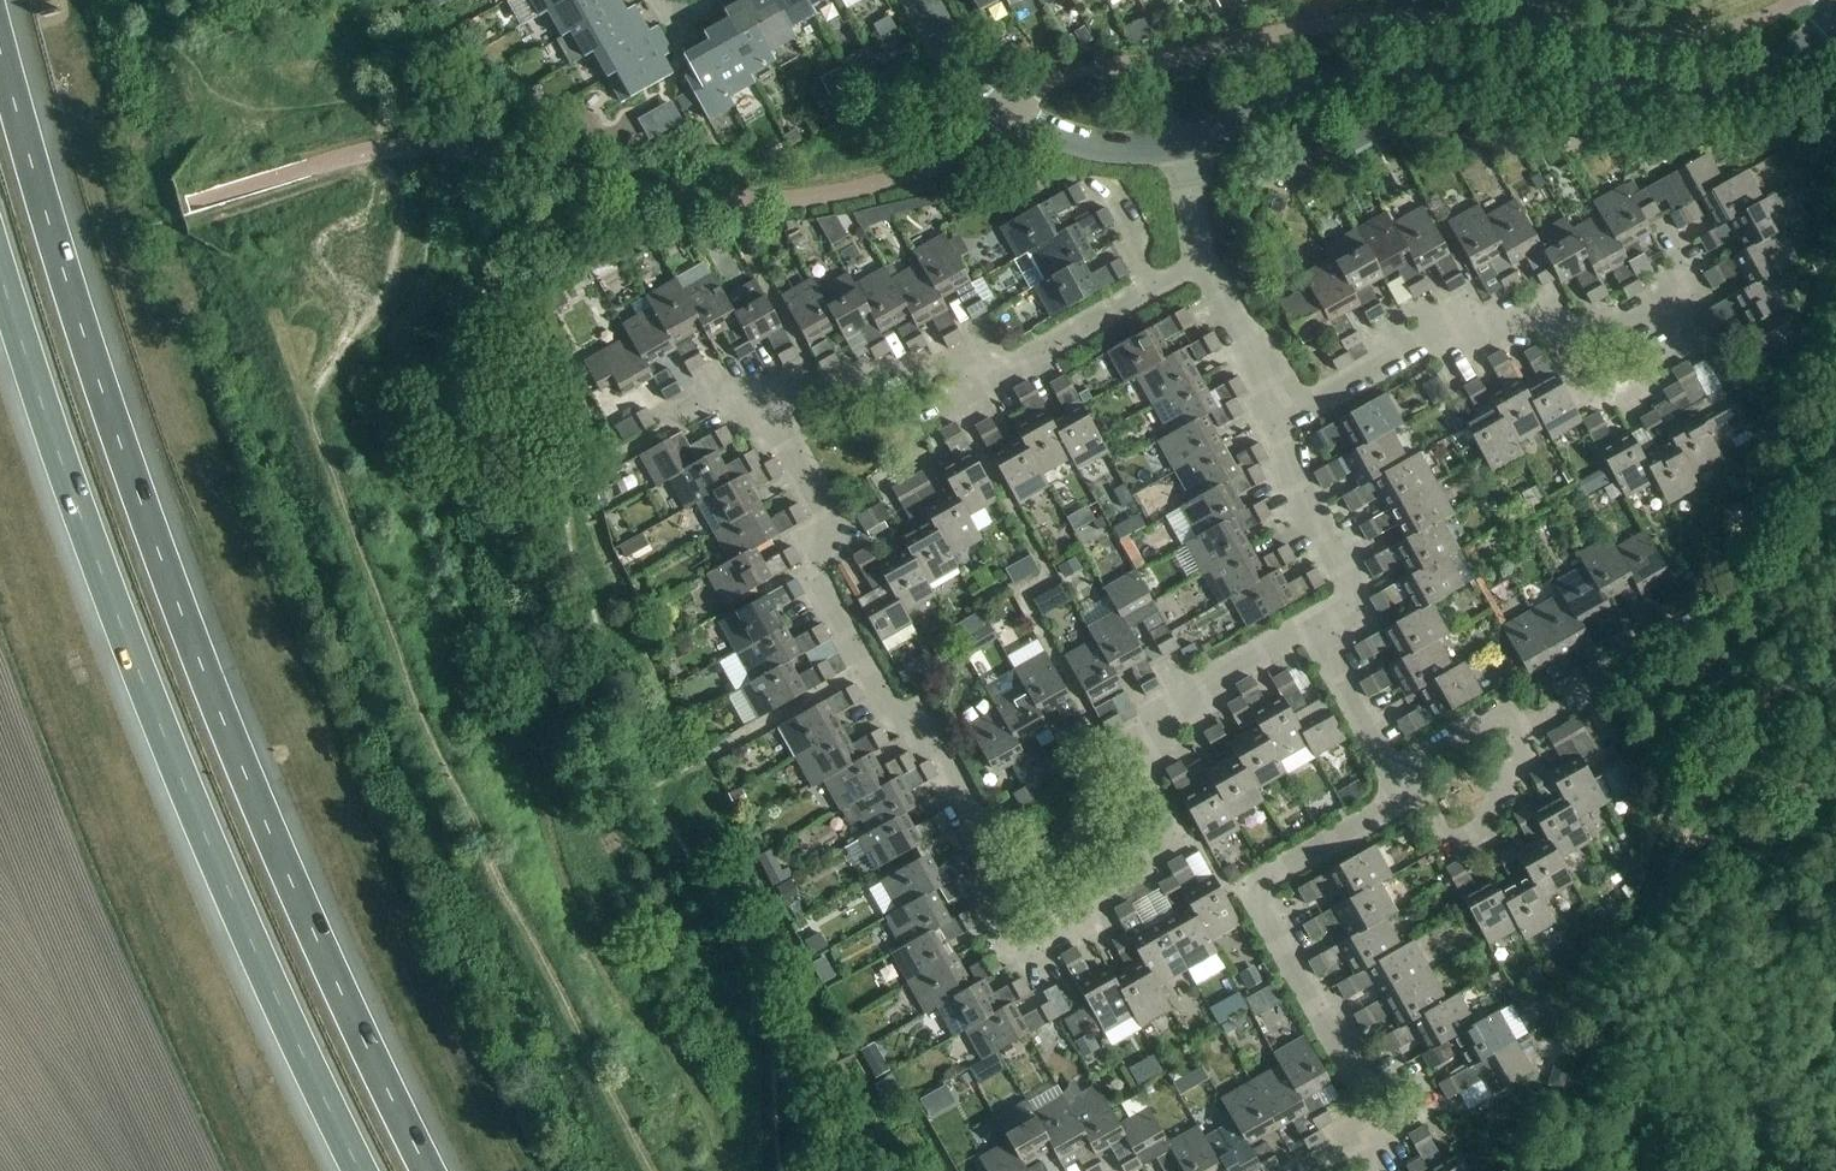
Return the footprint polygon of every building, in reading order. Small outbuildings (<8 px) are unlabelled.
[(437,0),(418,0),(425,15),(440,7),(437,0)] [(548,14),(548,13),(570,0),(529,0),(539,18),(548,14)] [(548,14),(562,39),(570,34),(596,18),(587,2),(590,0),(570,0),(548,13),(548,14)] [(593,54),(619,39),(609,22),(626,13),(626,12),(619,0),(590,0),(587,2),(596,18),(570,34),(562,39),(558,41),(572,66),(585,59),(593,54)] [(729,20),(738,37),(755,27),(770,54),(771,54),(796,39),(791,31),(776,5),(759,14),(751,0),(745,0),(724,12),(729,20)] [(759,14),(776,5),(791,31),(817,17),(812,8),(811,9),(806,0),(751,0),(759,14)] [(811,9),(812,8),(827,0),(806,0),(811,9)] [(979,13),(1002,0),(971,0),(979,13)] [(1236,10),(1249,3),(1247,0),(1224,0),(1231,13),(1236,10)] [(593,54),(607,79),(615,75),(615,74),(641,59),(632,43),(649,33),(634,7),(626,12),(626,13),(609,22),(619,39),(593,54)] [(1207,11),(1198,16),(1203,26),(1212,22),(1207,11)] [(703,35),(708,43),(709,43),(718,59),(735,50),(750,76),(751,76),(776,62),(771,54),(770,54),(755,27),(738,37),(729,20),(703,35)] [(1074,33),(1083,47),(1093,42),(1084,27),(1074,33)] [(615,75),(607,79),(621,105),(673,76),(649,33),(632,43),(641,59),(615,74),(615,75)] [(683,57),(693,74),(698,82),(715,72),(730,99),(755,84),(751,76),(750,76),(735,50),(718,59),(709,43),(708,43),(683,57)] [(867,49),(846,61),(855,76),(876,63),(867,49)] [(873,57),(873,58),(880,69),(893,61),(890,55),(887,50),(885,51),(873,57)] [(493,79),(486,69),(476,75),(484,85),(493,79)] [(847,71),(836,77),(843,90),(854,84),(847,71)] [(693,74),(684,79),(709,122),(735,107),(730,99),(715,72),(698,82),(693,74)] [(685,94),(676,99),(683,112),(692,107),(685,94)] [(670,105),(653,114),(663,131),(680,122),(670,105)] [(1827,146),(1835,141),(1835,134),(1831,125),(1819,132),(1827,146)] [(1532,149),(1550,140),(1544,130),(1527,140),(1532,149)] [(1570,136),(1568,132),(1559,137),(1564,145),(1568,143),(1570,136)] [(1526,152),(1520,140),(1512,145),(1518,156),(1526,152)] [(767,162),(769,165),(777,161),(771,150),(763,154),(767,162)] [(1297,166),(1289,150),(1280,155),(1288,171),(1297,166)] [(1695,203),(1699,201),(1706,197),(1705,196),(1724,186),(1723,185),(1707,156),(1630,198),(1644,222),(1659,214),(1655,207),(1665,201),(1673,215),(1694,203),(1695,203)] [(1277,161),(1259,170),(1266,184),(1284,174),(1277,161)] [(1699,201),(1716,230),(1764,203),(1763,202),(1746,172),(1723,185),(1724,186),(1705,196),(1706,197),(1699,201)] [(1020,188),(1028,201),(1040,194),(1033,181),(1020,188)] [(1027,250),(1029,253),(1059,235),(1058,235),(1065,231),(1058,217),(1085,201),(1076,186),(1000,229),(1016,257),(1027,250)] [(1647,228),(1644,222),(1630,198),(1624,187),(1593,204),(1599,216),(1600,216),(1637,280),(1652,272),(1636,243),(1650,235),(1647,229),(1647,228)] [(1736,239),(1743,252),(1750,249),(1751,250),(1781,233),(1792,227),(1775,195),(1763,202),(1764,203),(1716,230),(1699,240),(1708,255),(1736,239)] [(1558,279),(1535,237),(1515,202),(1485,219),(1508,261),(1511,267),(1526,259),(1542,288),(1558,279)] [(1703,218),(1695,203),(1694,203),(1673,215),(1671,216),(1680,232),(1703,218)] [(1508,261),(1485,219),(1478,207),(1447,225),(1475,273),(1489,264),(1505,293),(1521,284),(1511,267),(1508,261)] [(1081,223),(1090,238),(1114,224),(1105,209),(1081,223)] [(1393,226),(1415,267),(1419,274),(1434,266),(1450,294),(1465,285),(1422,209),(1393,226)] [(1386,214),(1357,231),(1384,279),(1397,272),(1413,300),(1428,291),(1419,274),(1415,267),(1393,226),(1386,214)] [(1600,216),(1599,216),(1571,232),(1593,274),(1597,280),(1612,272),(1628,300),(1643,292),(1637,280),(1600,216)] [(837,231),(831,219),(817,222),(826,237),(837,231)] [(1593,274),(1571,232),(1564,220),(1535,237),(1558,279),(1562,285),(1575,278),(1591,306),(1607,297),(1597,280),(1593,274)] [(728,233),(723,225),(707,225),(715,241),(728,233)] [(1029,253),(1045,282),(1046,282),(1076,266),(1083,262),(1087,259),(1095,256),(1077,225),(1070,228),(1065,231),(1058,235),(1059,235),(1029,253)] [(808,243),(800,230),(788,237),(795,251),(808,243)] [(1326,249),(1332,260),(1333,260),(1360,308),(1369,324),(1385,315),(1369,288),(1384,279),(1357,231),(1326,249)] [(672,242),(666,232),(655,239),(660,249),(672,242)] [(1741,274),(1749,288),(1756,285),(1774,275),(1775,276),(1798,263),(1781,233),(1751,250),(1750,249),(1743,252),(1739,255),(1704,275),(1713,290),(1741,274)] [(913,254),(919,265),(920,265),(937,295),(938,294),(942,300),(956,293),(971,321),(987,312),(944,236),(913,254)] [(1332,330),(1338,341),(1339,341),(1347,355),(1348,355),(1353,364),(1368,356),(1345,316),(1360,308),(1333,260),(1332,260),(1302,277),(1309,289),(1309,288),(1332,330)] [(1046,282),(1045,282),(1034,288),(1051,319),(1128,276),(1119,261),(1091,276),(1083,262),(1076,266),(1046,282)] [(920,265),(919,265),(891,281),(890,281),(907,312),(910,318),(913,323),(913,324),(913,323),(917,329),(947,312),(943,306),(944,305),(942,300),(938,294),(937,295),(920,265)] [(885,270),(855,287),(878,328),(877,329),(881,335),(910,318),(907,312),(890,281),(891,281),(885,270)] [(834,322),(838,330),(844,341),(859,333),(875,361),(890,352),(881,335),(877,329),(878,328),(855,287),(848,275),(819,292),(818,292),(835,322),(834,322)] [(1756,285),(1749,288),(1698,317),(1706,333),(1741,313),(1750,329),(1755,326),(1762,339),(1793,321),(1786,308),(1791,305),(1775,276),(1774,275),(1756,285)] [(713,276),(683,292),(683,293),(699,322),(698,323),(702,330),(704,335),(705,334),(709,341),(723,333),(739,361),(755,353),(752,347),(748,341),(725,299),(726,299),(713,276)] [(808,347),(838,330),(834,322),(835,322),(818,292),(819,292),(812,280),(781,298),(804,339),(808,347)] [(645,298),(652,310),(676,351),(680,358),(689,374),(705,365),(689,337),(702,330),(698,323),(699,322),(683,293),(683,292),(677,281),(645,298)] [(755,282),(726,299),(725,299),(748,341),(752,347),(783,330),(755,282)] [(1302,347),(1332,330),(1309,288),(1309,289),(1279,305),(1302,347)] [(543,300),(551,315),(569,305),(560,290),(543,300)] [(622,327),(629,338),(646,368),(647,367),(650,374),(680,358),(676,351),(652,310),(622,327)] [(1125,385),(1137,378),(1136,377),(1166,360),(1173,356),(1165,342),(1192,326),(1184,311),(1107,354),(1125,385)] [(963,341),(958,331),(950,317),(934,326),(948,350),(963,341)] [(926,347),(917,329),(913,323),(913,324),(913,323),(898,331),(911,355),(926,347)] [(1188,348),(1197,363),(1221,350),(1212,334),(1188,348)] [(785,335),(770,343),(783,367),(798,358),(785,335)] [(622,397),(653,379),(653,378),(650,374),(647,367),(646,368),(629,338),(584,364),(600,392),(615,384),(622,397)] [(1339,341),(1338,341),(1324,349),(1337,373),(1353,364),(1348,355),(1347,355),(1339,341)] [(811,350),(824,374),(840,365),(826,342),(811,350)] [(1545,429),(1551,440),(1582,423),(1539,347),(1524,355),(1539,383),(1525,391),(1529,398),(1545,429)] [(1136,377),(1137,378),(1153,407),(1201,379),(1184,349),(1173,356),(1166,360),(1136,377)] [(1501,385),(1516,376),(1503,352),(1487,361),(1501,385)] [(1671,373),(1678,385),(1679,384),(1692,408),(1698,419),(1715,448),(1745,432),(1722,391),(1707,399),(1687,364),(1671,373)] [(653,379),(666,402),(682,394),(668,370),(653,378),(653,379)] [(1050,386),(1063,410),(1079,401),(1065,378),(1050,386)] [(1153,407),(1169,436),(1170,437),(1200,420),(1200,421),(1207,417),(1211,415),(1211,414),(1211,413),(1218,409),(1201,379),(1153,407)] [(1234,400),(1234,401),(1246,394),(1237,379),(1214,392),(1222,407),(1234,400)] [(1492,405),(1494,409),(1498,416),(1499,416),(1516,445),(1545,429),(1529,398),(1525,391),(1523,387),(1522,387),(1518,379),(1488,396),(1492,404),(1492,405)] [(1477,413),(1492,405),(1492,404),(1488,396),(1479,381),(1463,390),(1477,413)] [(1018,435),(1020,440),(1024,447),(1025,447),(1042,476),(1043,476),(1071,460),(1072,459),(1055,429),(1051,422),(1049,418),(1048,418),(1029,383),(1013,392),(1029,420),(1015,427),(1019,435),(1018,435)] [(1665,431),(1668,436),(1692,477),(1693,477),(1722,460),(1715,448),(1698,419),(1692,408),(1679,384),(1678,385),(1663,393),(1679,423),(1665,431)] [(1087,391),(1079,396),(1083,404),(1091,399),(1087,391)] [(1346,438),(1353,452),(1360,448),(1361,449),(1391,432),(1391,433),(1403,426),(1385,395),(1309,438),(1318,454),(1346,438)] [(1211,414),(1211,415),(1219,429),(1243,416),(1234,401),(1234,400),(1222,407),(1218,409),(1211,413),(1211,414)] [(1081,405),(1051,422),(1055,429),(1072,459),(1071,460),(1077,471),(1108,454),(1081,405)] [(1498,416),(1494,409),(1465,426),(1492,474),(1523,456),(1516,445),(1499,416),(1498,416)] [(615,428),(624,443),(654,426),(646,410),(615,428)] [(1656,482),(1655,483),(1668,506),(1699,488),(1693,477),(1692,477),(1668,436),(1665,431),(1655,413),(1640,422),(1659,456),(1646,464),(1645,464),(1656,482)] [(1625,500),(1655,483),(1656,482),(1645,464),(1646,464),(1629,433),(1613,442),(1598,415),(1583,424),(1625,500)] [(1158,443),(1175,473),(1224,446),(1207,417),(1200,421),(1200,420),(1170,437),(1169,436),(1158,443)] [(975,429),(988,453),(1004,444),(991,420),(975,429)] [(1458,420),(1452,424),(1456,431),(1462,428),(1458,420)] [(1108,431),(1104,424),(1097,428),(1101,435),(1108,431)] [(968,518),(969,518),(998,501),(955,425),(940,434),(953,457),(954,457),(956,461),(940,470),(953,493),(957,500),(958,500),(968,518)] [(657,488),(669,481),(710,457),(717,454),(733,444),(725,429),(690,448),(681,434),(640,457),(657,488)] [(1342,458),(1359,489),(1366,485),(1408,462),(1407,461),(1391,433),(1391,432),(1361,449),(1360,448),(1353,452),(1342,458)] [(1024,447),(1020,440),(991,457),(1018,505),(1049,487),(1043,476),(1042,476),(1025,447),(1024,447)] [(1257,467),(1268,460),(1259,445),(1236,458),(1244,473),(1257,467)] [(1175,473),(1191,502),(1192,503),(1233,480),(1233,479),(1240,475),(1224,446),(1175,473)] [(686,511),(697,505),(697,504),(762,468),(762,467),(753,452),(725,468),(717,454),(710,457),(669,481),(686,511)] [(1380,498),(1387,512),(1394,508),(1425,491),(1436,485),(1419,454),(1407,461),(1408,462),(1366,485),(1359,489),(1343,498),(1352,514),(1380,498)] [(697,504),(697,505),(714,533),(762,506),(754,492),(782,476),(773,461),(762,467),(762,468),(697,504)] [(1314,474),(1323,490),(1347,476),(1338,461),(1314,474)] [(1180,509),(1196,539),(1197,539),(1239,517),(1238,516),(1246,512),(1238,497),(1265,482),(1257,467),(1244,473),(1240,475),(1233,479),(1233,480),(1192,503),(1191,502),(1180,509)] [(923,473),(908,482),(921,506),(936,497),(923,473)] [(1573,477),(1566,481),(1570,488),(1577,484),(1573,477)] [(599,481),(592,484),(598,497),(605,494),(599,481)] [(900,538),(906,549),(910,557),(912,556),(928,586),(929,586),(958,569),(952,557),(952,558),(928,517),(928,516),(923,510),(921,506),(908,482),(892,491),(906,515),(906,514),(915,530),(900,538)] [(1141,490),(1150,508),(1165,501),(1155,483),(1141,490)] [(1396,527),(1404,541),(1411,537),(1411,538),(1442,521),(1442,522),(1453,515),(1436,485),(1425,491),(1394,508),(1387,512),(1359,528),(1368,543),(1396,527)] [(952,558),(952,557),(982,541),(969,518),(968,518),(958,500),(957,500),(953,493),(923,510),(928,516),(928,517),(952,558)] [(1185,545),(1202,576),(1251,548),(1243,534),(1271,518),(1262,503),(1246,512),(1238,516),(1239,517),(1197,539),(1196,539),(1185,545)] [(857,518),(866,533),(890,520),(881,504),(857,518)] [(714,533),(730,563),(731,564),(756,550),(772,541),(772,540),(807,521),(798,505),(775,518),(775,520),(771,522),(762,506),(714,533)] [(1509,520),(1517,516),(1514,512),(1507,516),(1509,520)] [(1145,528),(1139,515),(1129,520),(1136,533),(1145,528)] [(1102,518),(1093,523),(1098,531),(1107,527),(1102,518)] [(1393,547),(1409,577),(1416,573),(1417,574),(1447,557),(1447,558),(1459,551),(1442,522),(1442,521),(1411,538),(1411,537),(1404,541),(1393,547)] [(1615,550),(1638,592),(1642,598),(1672,581),(1645,533),(1615,550)] [(1638,592),(1615,550),(1609,538),(1577,556),(1584,568),(1585,567),(1602,597),(1603,596),(1606,603),(1620,595),(1636,624),(1651,615),(1642,598),(1638,592)] [(627,560),(638,553),(632,542),(620,549),(627,560)] [(1262,560),(1271,575),(1279,571),(1295,562),(1286,546),(1262,560)] [(731,564),(730,563),(707,576),(725,607),(777,577),(801,564),(792,548),(768,562),(769,563),(765,565),(756,550),(731,564)] [(1219,606),(1231,599),(1261,582),(1260,581),(1267,577),(1251,548),(1202,576),(1219,606)] [(881,574),(887,585),(888,584),(905,614),(935,597),(929,586),(928,586),(912,556),(910,557),(906,549),(878,565),(882,573),(881,573),(882,574),(881,574)] [(867,582),(881,574),(882,574),(881,573),(882,573),(878,565),(869,550),(854,558),(867,582)] [(1364,563),(1373,579),(1397,565),(1388,550),(1364,563)] [(1037,552),(1011,564),(1018,579),(1044,567),(1037,552)] [(1408,599),(1416,613),(1422,610),(1431,605),(1432,606),(1464,588),(1447,558),(1447,557),(1417,574),(1416,573),(1409,577),(1370,599),(1379,615),(1408,599)] [(1058,568),(1065,580),(1082,570),(1075,558),(1058,568)] [(1510,562),(1505,565),(1509,572),(1514,569),(1510,562)] [(1554,584),(1561,596),(1562,595),(1579,625),(1583,631),(1613,614),(1606,603),(1603,596),(1602,597),(1585,567),(1584,568),(1554,584)] [(1261,582),(1231,599),(1247,629),(1289,606),(1324,586),(1315,570),(1287,586),(1279,571),(1271,575),(1267,577),(1260,581),(1261,582)] [(1104,590),(1117,613),(1118,613),(1129,631),(1135,642),(1149,634),(1163,658),(1178,649),(1135,573),(1104,590)] [(719,624),(736,654),(785,627),(777,612),(804,596),(795,581),(719,624)] [(888,584),(887,585),(858,602),(881,643),(912,626),(905,614),(888,584)] [(1061,585),(1049,592),(1054,601),(1066,594),(1061,585)] [(1675,586),(1659,595),(1673,618),(1688,609),(1675,586)] [(1561,596),(1532,612),(1556,653),(1555,653),(1559,660),(1574,652),(1590,680),(1606,671),(1583,631),(1579,625),(1562,595),(1561,596)] [(651,596),(641,601),(645,609),(656,604),(651,596)] [(1392,647),(1400,661),(1406,658),(1437,642),(1448,636),(1432,606),(1431,605),(1422,610),(1416,613),(1354,648),(1363,663),(1392,647)] [(1001,608),(990,614),(995,622),(1005,617),(1001,608)] [(1556,653),(1532,612),(1502,629),(1529,677),(1544,669),(1560,697),(1575,688),(1559,660),(1555,653),(1556,653)] [(1087,630),(1094,642),(1095,641),(1112,671),(1116,677),(1131,669),(1134,674),(1133,675),(1145,698),(1161,689),(1141,654),(1142,654),(1135,642),(1129,631),(1118,613),(1117,613),(1087,630)] [(1600,628),(1613,652),(1629,643),(1615,619),(1600,628)] [(953,628),(961,642),(969,637),(961,623),(953,628)] [(797,639),(806,655),(830,641),(821,626),(797,639)] [(997,640),(989,626),(975,634),(983,648),(997,640)] [(736,654),(753,683),(753,684),(783,667),(791,663),(795,661),(802,657),(785,627),(736,654)] [(1095,641),(1094,642),(1064,658),(1091,706),(1122,689),(1116,677),(1112,671),(1095,641)] [(1405,699),(1417,693),(1424,689),(1423,688),(1453,671),(1437,642),(1406,658),(1400,661),(1388,668),(1405,699)] [(1014,671),(1020,683),(1022,682),(1042,718),(1072,701),(1045,654),(1014,671)] [(753,684),(753,683),(727,698),(744,728),(847,671),(838,655),(799,677),(791,663),(783,667),(753,684)] [(941,655),(933,659),(938,668),(945,664),(941,655)] [(936,670),(928,656),(903,670),(912,684),(936,670)] [(1424,689),(1417,693),(1433,722),(1482,695),(1464,664),(1453,671),(1423,688),(1424,689)] [(1360,684),(1368,699),(1392,686),(1383,670),(1360,684)] [(1309,746),(1308,747),(1315,758),(1345,741),(1322,699),(1307,708),(1288,673),(1272,682),(1271,682),(1280,698),(1285,706),(1285,705),(1309,746)] [(1280,762),(1308,747),(1309,746),(1285,705),(1285,706),(1280,698),(1267,706),(1251,678),(1235,687),(1242,699),(1256,723),(1255,723),(1257,727),(1261,734),(1262,733),(1279,763),(1280,762)] [(991,700),(997,711),(998,711),(1040,785),(1063,772),(1055,757),(1048,760),(1036,738),(1049,731),(1042,718),(1022,682),(1020,683),(991,700)] [(779,729),(796,759),(844,731),(836,717),(864,701),(855,685),(779,729)] [(1241,731),(1255,723),(1256,723),(1242,699),(1227,707),(1241,731)] [(1094,711),(1107,735),(1123,726),(1109,702),(1094,711)] [(1088,730),(1074,706),(1059,715),(1072,739),(1088,730)] [(1397,723),(1405,738),(1429,725),(1420,709),(1397,723)] [(998,711),(997,711),(968,728),(994,776),(1012,766),(1024,789),(1014,795),(1023,810),(1046,797),(1040,785),(998,711)] [(1581,763),(1606,805),(1635,788),(1612,746),(1597,755),(1577,720),(1562,728),(1581,763)] [(1217,759),(1231,751),(1233,750),(1229,743),(1220,726),(1204,735),(1217,759)] [(1231,751),(1234,755),(1238,762),(1256,791),(1257,791),(1287,774),(1280,762),(1279,763),(1262,733),(1261,734),(1257,727),(1229,743),(1233,750),(1231,751)] [(1558,793),(1560,797),(1564,804),(1565,803),(1576,821),(1606,805),(1581,763),(1562,728),(1547,737),(1562,764),(1548,772),(1559,792),(1558,793)] [(813,789),(824,783),(824,782),(873,755),(889,746),(880,730),(852,746),(844,731),(796,759),(813,789)] [(917,769),(917,768),(908,753),(885,767),(893,781),(893,782),(917,769)] [(841,813),(853,806),(852,805),(882,788),(889,784),(873,755),(824,782),(824,783),(841,813)] [(1208,779),(1210,783),(1214,791),(1215,790),(1233,819),(1234,819),(1263,802),(1257,791),(1256,791),(1238,762),(1234,755),(1205,772),(1208,779)] [(918,808),(909,793),(937,777),(928,762),(917,768),(917,769),(893,782),(893,781),(889,784),(882,788),(852,805),(853,806),(841,813),(849,827),(861,820),(869,834),(869,835),(899,819),(906,815),(918,808)] [(1166,772),(1179,796),(1194,787),(1181,763),(1166,772)] [(1543,801),(1558,793),(1559,792),(1548,772),(1545,768),(1530,777),(1543,801)] [(1214,791),(1210,783),(1181,799),(1209,848),(1239,831),(1240,831),(1234,819),(1233,819),(1215,790),(1214,791)] [(1560,797),(1531,813),(1535,820),(1559,861),(1560,861),(1589,844),(1576,821),(1565,803),(1564,804),(1560,797)] [(1529,845),(1514,852),(1519,860),(1542,901),(1543,901),(1573,884),(1560,861),(1559,861),(1535,820),(1531,813),(1528,808),(1513,817),(1529,845)] [(869,835),(869,834),(857,841),(875,872),(951,829),(942,813),(914,829),(906,815),(899,819),(869,835)] [(1342,886),(1349,900),(1350,901),(1380,884),(1381,884),(1392,878),(1375,847),(1298,890),(1307,906),(1342,886)] [(1512,884),(1499,892),(1503,899),(1502,900),(1519,930),(1518,930),(1525,941),(1556,924),(1543,901),(1542,901),(1519,860),(1514,852),(1512,848),(1497,857),(1512,884)] [(776,866),(769,854),(761,858),(768,871),(776,866)] [(942,867),(950,883),(963,876),(974,870),(965,854),(942,867)] [(881,882),(897,912),(898,913),(928,896),(935,892),(939,890),(939,889),(946,885),(929,855),(881,882)] [(1167,867),(1173,878),(1187,901),(1210,943),(1211,942),(1240,925),(1213,877),(1198,885),(1182,858),(1167,867)] [(1503,899),(1499,892),(1492,881),(1477,889),(1461,862),(1446,870),(1489,947),(1518,930),(1519,930),(1502,900),(1503,899)] [(1614,871),(1607,876),(1613,885),(1621,880),(1614,871)] [(950,883),(946,885),(939,889),(939,890),(948,905),(971,891),(963,876),(950,883)] [(1175,914),(1159,922),(1164,929),(1187,971),(1217,954),(1211,942),(1210,943),(1187,901),(1173,878),(1158,887),(1171,910),(1173,910),(1175,914)] [(798,894),(790,880),(776,888),(784,902),(798,894)] [(1340,926),(1348,940),(1355,936),(1355,937),(1386,920),(1386,921),(1397,914),(1381,884),(1380,884),(1350,901),(1349,900),(1303,926),(1312,942),(1340,926)] [(886,918),(903,948),(903,949),(945,925),(944,925),(952,921),(935,892),(928,896),(898,913),(897,912),(886,918)] [(1114,912),(1127,935),(1128,935),(1134,946),(1158,988),(1187,971),(1164,929),(1159,922),(1145,931),(1129,903),(1114,912)] [(1619,904),(1613,908),(1618,916),(1624,912),(1619,904)] [(891,955),(908,985),(957,957),(949,943),(976,927),(968,912),(952,921),(944,925),(945,925),(903,949),(903,948),(891,955)] [(1345,962),(1354,977),(1360,973),(1402,950),(1402,949),(1386,921),(1386,920),(1355,937),(1355,936),(1348,940),(1308,963),(1317,978),(1345,962)] [(827,948),(819,935),(807,942),(814,955),(827,948)] [(1127,971),(1114,979),(1118,986),(1134,1017),(1133,1017),(1140,1029),(1171,1011),(1158,988),(1134,946),(1128,935),(1127,935),(1112,944),(1127,971)] [(1374,985),(1382,1000),(1430,973),(1413,943),(1402,949),(1402,950),(1360,973),(1354,977),(1337,986),(1346,1001),(1374,985)] [(1088,1007),(1098,1024),(1104,1034),(1133,1017),(1134,1017),(1118,986),(1114,979),(1107,968),(1092,977),(1076,949),(1060,958),(1088,1007)] [(969,970),(977,984),(978,985),(986,981),(1001,972),(993,956),(969,970)] [(926,1015),(937,1009),(937,1008),(967,991),(966,991),(973,987),(957,957),(908,985),(926,1015)] [(824,958),(812,965),(817,974),(829,967),(824,958)] [(1546,982),(1536,965),(1523,972),(1533,990),(1546,982)] [(1263,982),(1255,969),(1241,978),(1248,991),(1263,982)] [(1390,1014),(1399,1030),(1447,1002),(1430,973),(1382,1000),(1354,1016),(1363,1031),(1386,1018),(1386,1017),(1390,1014)] [(954,1039),(965,1032),(1006,1008),(1014,1004),(1030,995),(1021,980),(994,995),(986,981),(978,985),(977,984),(973,987),(966,991),(967,991),(937,1008),(937,1009),(954,1039)] [(965,1032),(982,1062),(1070,1012),(1056,986),(1043,993),(1049,1004),(1022,1019),(1014,1004),(1006,1008),(965,1032)] [(1259,992),(1245,1000),(1256,1018),(1269,1011),(1259,992)] [(1239,993),(1210,1009),(1218,1024),(1247,1008),(1239,993)] [(1419,1039),(1427,1053),(1475,1026),(1475,1025),(1458,995),(1447,1002),(1399,1030),(1382,1039),(1391,1055),(1419,1039)] [(1572,1030),(1590,1016),(1581,1003),(1562,1018),(1572,1030)] [(1098,1024),(1088,1007),(1063,1022),(1073,1038),(1098,1024)] [(1459,1055),(1467,1069),(1515,1042),(1498,1012),(1475,1025),(1475,1026),(1427,1053),(1422,1056),(1431,1071),(1459,1055)] [(1230,1022),(1222,1026),(1226,1033),(1234,1029),(1230,1022)] [(1075,1043),(1084,1058),(1100,1049),(1091,1034),(1075,1043)] [(1273,1056),(1280,1067),(1280,1066),(1281,1067),(1304,1108),(1307,1115),(1310,1119),(1317,1131),(1332,1123),(1316,1095),(1331,1086),(1304,1038),(1273,1056)] [(1515,1042),(1467,1069),(1439,1085),(1448,1101),(1482,1081),(1491,1096),(1532,1073),(1515,1042)] [(888,1072),(873,1045),(860,1052),(876,1079),(888,1072)] [(1146,1082),(1137,1065),(1129,1069),(1138,1086),(1146,1082)] [(1280,1066),(1280,1067),(1250,1083),(1277,1131),(1307,1115),(1304,1108),(1281,1067),(1280,1066)] [(1551,1085),(1562,1090),(1568,1071),(1556,1067),(1551,1085)] [(1168,1074),(1173,1083),(1182,1079),(1177,1070),(1168,1074)] [(1192,1089),(1185,1077),(1182,1079),(1173,1083),(1172,1084),(1180,1096),(1192,1089)] [(1220,1100),(1233,1123),(1234,1123),(1244,1141),(1245,1141),(1249,1147),(1277,1131),(1250,1083),(1220,1100)] [(1070,1109),(1069,1109),(1096,1157),(1110,1149),(1123,1170),(1137,1170),(1141,1169),(1128,1145),(1121,1134),(1122,1133),(1119,1127),(1119,1126),(1099,1092),(1070,1109)] [(1033,1114),(1050,1144),(1049,1145),(1052,1151),(1055,1156),(1056,1156),(1060,1163),(1074,1154),(1084,1170),(1104,1170),(1096,1157),(1069,1109),(1070,1109),(1063,1097),(1033,1114)] [(996,1120),(1009,1143),(1020,1161),(1024,1167),(1052,1151),(1049,1145),(1050,1144),(1033,1114),(1027,1102),(996,1120)] [(1119,1126),(1119,1127),(1122,1133),(1121,1134),(1128,1145),(1141,1169),(1156,1160),(1162,1170),(1182,1170),(1168,1145),(1169,1144),(1149,1110),(1119,1126)] [(1324,1143),(1317,1131),(1310,1119),(1295,1127),(1308,1151),(1324,1143)] [(1205,1139),(1204,1140),(1221,1170),(1220,1170),(1221,1170),(1261,1170),(1251,1152),(1249,1147),(1245,1141),(1244,1141),(1234,1123),(1233,1123),(1205,1139)] [(1169,1144),(1168,1145),(1182,1170),(1221,1170),(1220,1170),(1221,1170),(1204,1140),(1205,1139),(1198,1128),(1169,1144)] [(1421,1160),(1422,1160),(1428,1170),(1468,1170),(1458,1155),(1443,1163),(1424,1128),(1408,1137),(1421,1160)] [(1009,1143),(979,1160),(985,1170),(1026,1170),(1024,1167),(1020,1161),(1009,1143)] [(1261,1170),(1273,1170),(1280,1167),(1266,1144),(1251,1152),(1261,1170)] [(1422,1160),(1421,1160),(1406,1169),(1407,1170),(1428,1170),(1422,1160)]
